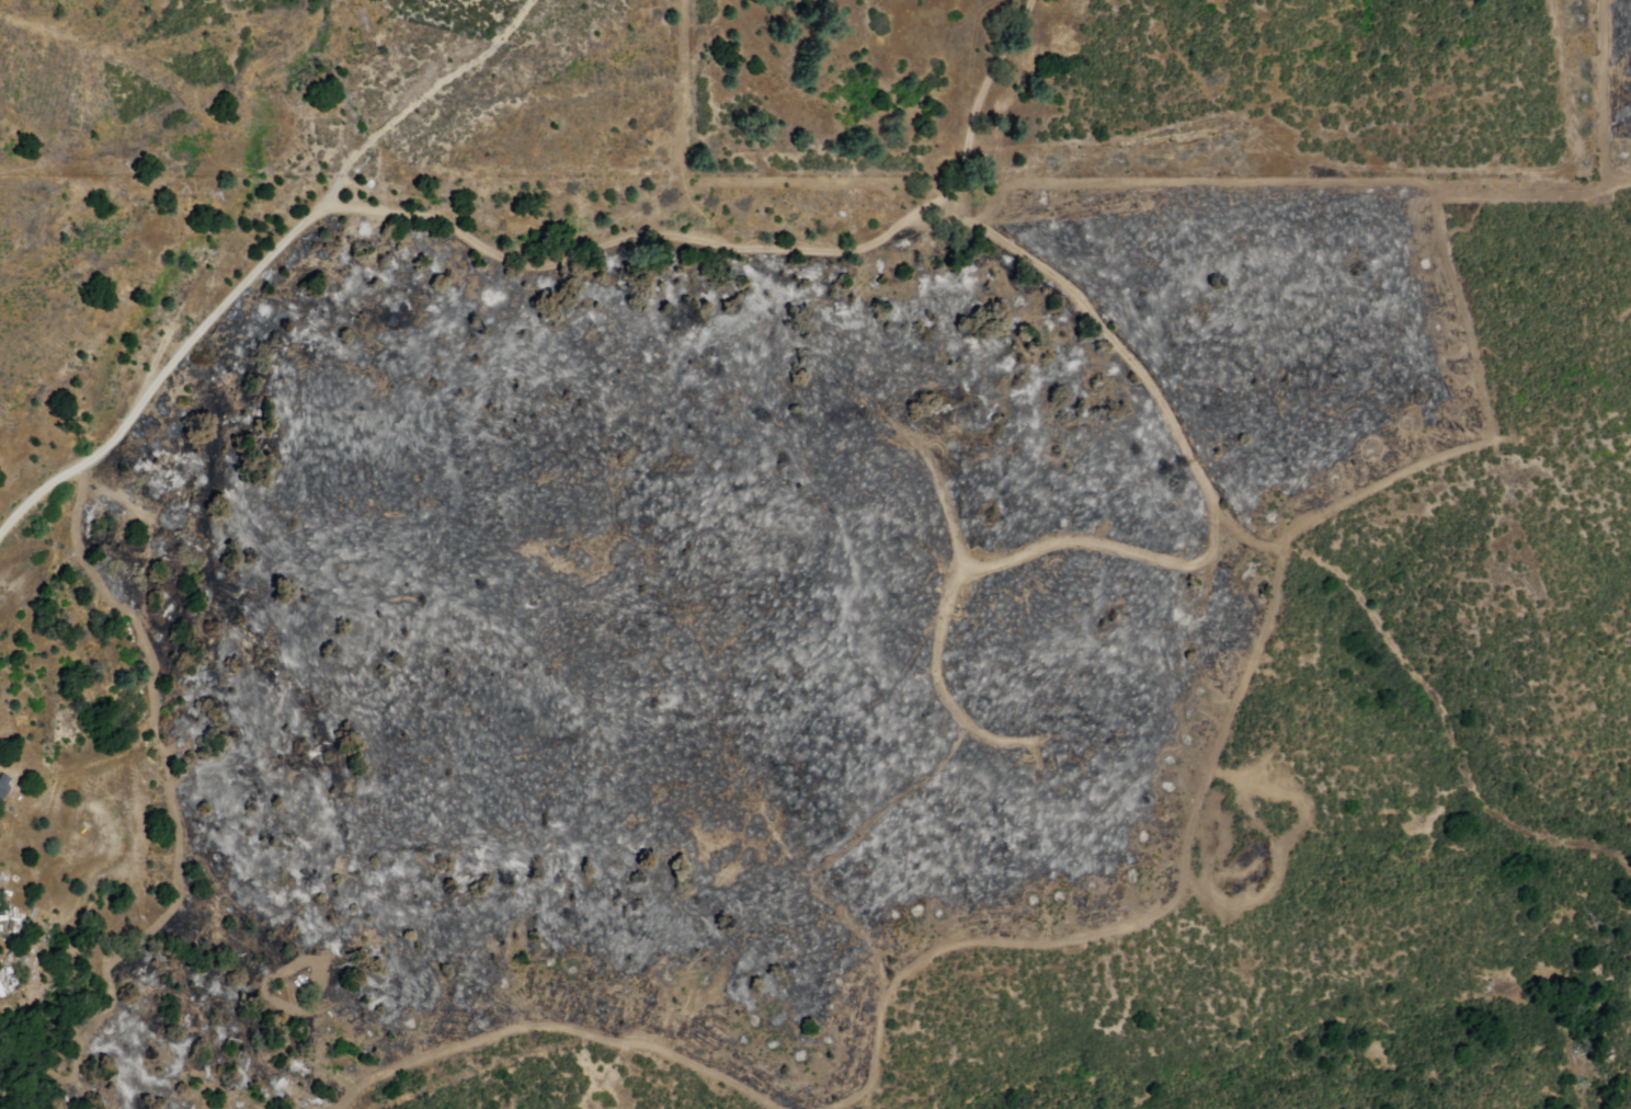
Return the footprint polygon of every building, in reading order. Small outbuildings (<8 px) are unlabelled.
[(5,802),(12,787),(9,786),(12,778),(3,774),(0,780),(0,800),(5,802)] [(10,996),(2,972),(0,973),(0,999),(10,996)]
